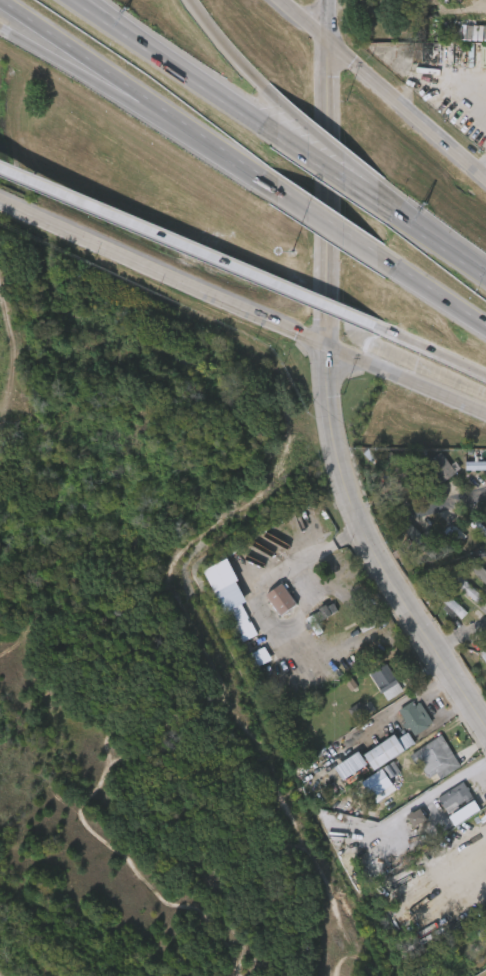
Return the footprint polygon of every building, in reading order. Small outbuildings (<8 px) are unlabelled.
[(391,451),(397,457),(399,455),(404,460),(402,462),(424,485),(416,494),(408,485),(402,491),(395,484),(402,478),(384,459),(391,451)] [(442,452),(452,465),(456,462),(461,468),(443,484),(441,481),(435,486),(430,479),(436,474),(428,463),(442,452)] [(479,462),(485,462),(485,470),(467,470),(467,462),(476,462),(476,457),(479,457),(479,462)] [(442,471),(438,474),(428,460),(413,471),(428,491),(447,477),(442,471)] [(452,479),(485,479),(485,469),(452,469),(452,479)] [(483,522),(485,518),(485,536),(473,524),(479,518),(483,522)] [(485,548),(462,526),(456,532),(480,554),(485,548)] [(435,533),(428,539),(444,556),(438,562),(411,534),(417,528),(423,534),(430,528),(435,533)] [(240,622),(231,627),(203,572),(220,563),(242,606),(235,609),(241,621),(240,622)] [(481,564),(485,569),(485,581),(475,570),(481,564)] [(484,597),(478,604),(448,578),(454,571),(484,597)] [(485,606),(485,592),(466,574),(459,581),(485,606)] [(297,605),(281,617),(267,596),(283,585),(297,605)] [(471,612),(464,619),(437,594),(444,587),(471,612)] [(284,612),(269,591),(252,603),(267,623),(284,612)] [(336,603),(340,610),(320,621),(326,631),(319,635),(315,628),(311,630),(308,625),(312,622),(309,617),(323,611),(322,609),(329,604),(330,606),(336,603)] [(447,628),(454,619),(434,605),(428,614),(447,628)] [(406,690),(391,700),(373,674),(390,664),(406,690)] [(390,697),(371,671),(356,682),(375,708),(390,697)] [(416,701),(419,706),(423,703),(436,722),(418,736),(401,710),(416,701)] [(385,719),(400,744),(419,732),(404,707),(385,719)] [(460,761),(463,766),(443,778),(440,772),(432,778),(422,762),(419,764),(413,755),(444,735),(460,761)] [(359,776),(402,753),(395,740),(383,746),(382,744),(351,760),(359,776)] [(447,774),(427,743),(398,761),(414,787),(423,781),(426,787),(447,774)] [(354,772),(345,759),(322,774),(330,787),(354,772)] [(370,775),(376,786),(386,780),(379,769),(370,775)] [(463,808),(450,816),(438,796),(465,779),(476,798),(463,806),(463,808)] [(460,806),(450,789),(424,804),(434,821),(460,806)] [(417,805),(420,810),(424,808),(431,819),(418,827),(412,817),(406,821),(401,814),(417,805)] [(414,828),(407,816),(394,823),(400,835),(414,828)] [(474,925),(485,917),(485,936),(483,938),(474,925)]
